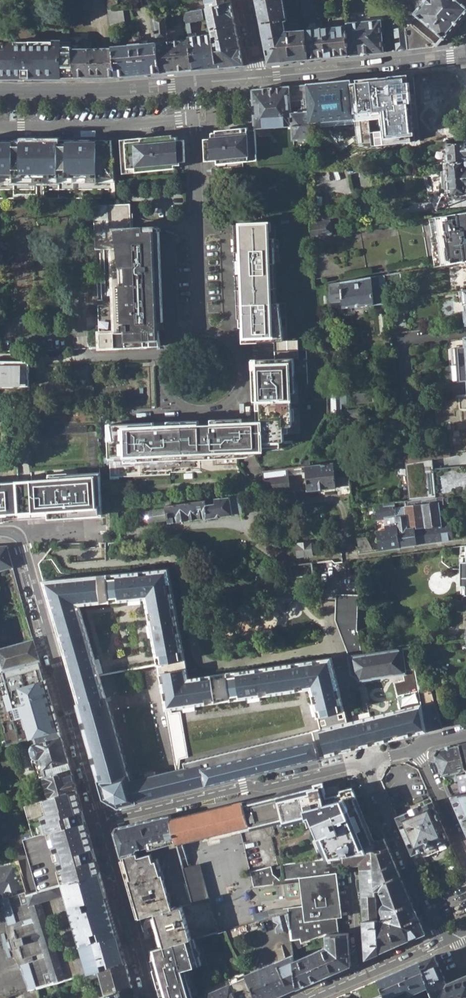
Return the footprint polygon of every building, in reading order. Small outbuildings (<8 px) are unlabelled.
[(66,27),(81,26),(78,0),(63,0),(66,27)] [(115,8),(114,0),(105,0),(106,9),(115,8)] [(206,8),(204,0),(183,0),(186,13),(206,8)] [(206,8),(231,3),(230,0),(204,0),(206,8)] [(284,0),(256,0),(269,63),(309,59),(305,30),(291,31),(287,30),(285,21),(288,20),(284,0)] [(292,2),(294,11),(297,10),(302,9),(301,0),(292,0),(292,2)] [(302,9),(304,20),(304,23),(316,21),(314,0),(301,0),(302,9)] [(413,13),(442,39),(442,38),(443,40),(445,38),(465,14),(465,0),(425,0),(413,13)] [(211,34),(216,68),(244,66),(244,64),(236,30),(231,3),(206,8),(211,32),(211,34)] [(106,9),(109,29),(120,27),(119,20),(116,20),(116,16),(119,16),(118,8),(115,8),(106,9)] [(345,12),(345,23),(355,22),(354,12),(345,12)] [(156,42),(160,74),(192,70),(189,39),(167,41),(164,17),(153,20),(156,42)] [(404,17),(401,20),(403,21),(406,50),(432,47),(433,46),(436,46),(436,45),(404,17)] [(380,20),(355,22),(345,23),(345,25),(348,55),(383,52),(380,20)] [(392,22),(395,51),(406,50),(403,21),(392,22)] [(305,30),(309,59),(348,55),(345,25),(305,30)] [(189,39),(192,70),(216,68),(211,34),(188,37),(189,39)] [(111,48),(114,78),(160,74),(156,42),(145,43),(145,41),(139,41),(139,44),(129,45),(111,47),(111,48)] [(9,78),(12,78),(20,78),(73,79),(72,68),(69,49),(68,42),(20,42),(9,42),(5,47),(0,47),(0,78),(9,78)] [(102,49),(88,49),(80,49),(69,49),(72,68),(73,79),(103,79),(114,78),(111,48),(102,49)] [(408,74),(349,80),(355,141),(372,140),(372,146),(415,142),(411,99),(410,97),(408,74)] [(355,141),(349,80),(307,84),(310,122),(328,120),(329,128),(344,141),(344,143),(346,143),(355,141)] [(262,127),(291,126),(292,140),(298,140),(296,112),(304,111),(302,84),(253,89),(255,127),(255,128),(262,127)] [(307,84),(302,84),(304,111),(296,112),(298,140),(307,139),(308,142),(311,142),(310,122),(307,84)] [(226,162),(257,160),(256,139),(256,133),(255,131),(255,128),(255,127),(244,128),(224,129),(225,132),(211,133),(211,139),(206,139),(208,161),(226,160),(226,162)] [(176,141),(176,137),(121,141),(122,156),(123,169),(123,173),(138,172),(138,169),(149,168),(149,171),(165,169),(165,165),(173,165),(176,165),(177,165),(177,163),(185,162),(184,140),(176,141)] [(448,163),(465,161),(465,140),(447,142),(447,155),(448,163)] [(0,143),(0,178),(34,178),(34,183),(46,183),(46,178),(89,178),(89,183),(98,183),(98,178),(114,178),(112,143),(0,143)] [(448,163),(448,171),(442,172),(443,188),(449,188),(450,196),(465,195),(465,161),(448,163)] [(115,267),(116,286),(120,286),(120,304),(124,304),(125,324),(119,324),(119,329),(125,329),(125,331),(114,331),(104,332),(104,329),(98,329),(98,348),(159,345),(159,332),(157,332),(157,329),(160,329),(164,329),(159,228),(131,228),(130,203),(93,204),(95,249),(111,248),(111,267),(115,267)] [(460,212),(455,213),(438,216),(440,234),(437,234),(439,247),(437,247),(439,266),(460,262),(465,261),(465,211),(460,212)] [(329,220),(311,223),(311,237),(329,235),(331,234),(329,220)] [(273,350),(298,349),(298,339),(284,339),(279,316),(275,316),(275,302),(270,302),(268,263),(273,262),(272,237),(268,237),(267,222),(261,223),(238,224),(234,224),(235,239),(238,239),(241,304),(238,304),(238,319),(239,318),(243,318),(243,341),(245,341),(245,337),(257,337),(258,341),(273,340),(273,350)] [(111,267),(114,331),(125,331),(125,329),(119,329),(119,324),(125,324),(124,304),(120,304),(120,286),(116,286),(115,267),(111,267)] [(392,273),(394,290),(403,289),(400,272),(392,273)] [(380,275),(338,282),(326,284),(330,299),(329,307),(387,302),(385,285),(380,285),(380,275)] [(461,379),(458,348),(451,349),(454,380),(461,379)] [(108,423),(111,482),(119,481),(119,479),(170,477),(170,475),(237,472),(236,454),(262,453),(261,445),(284,444),(283,429),(292,429),(291,395),(290,378),(295,378),(294,357),(298,357),(298,349),(273,350),(274,358),(255,358),(256,400),(258,400),(259,422),(239,422),(239,419),(210,420),(210,424),(198,425),(197,420),(167,422),(167,426),(154,426),(154,422),(108,423)] [(0,360),(0,385),(31,385),(31,360),(0,360)] [(331,394),(333,411),(342,410),(342,409),(342,407),(341,405),(347,404),(346,395),(341,396),(340,393),(331,394)] [(368,402),(367,394),(354,395),(355,403),(368,402)] [(465,445),(465,395),(432,399),(434,424),(447,422),(449,448),(465,447),(465,445)] [(41,425),(41,440),(55,440),(55,425),(41,425)] [(305,466),(307,491),(336,488),(336,486),(349,485),(348,469),(335,471),(334,465),(342,464),(342,461),(305,466)] [(264,491),(280,497),(285,496),(287,490),(289,490),(287,468),(262,472),(264,491)] [(3,521),(3,518),(9,517),(9,514),(42,512),(42,515),(48,514),(49,518),(100,514),(99,473),(60,475),(60,479),(0,482),(0,521),(3,521)] [(148,522),(149,522),(169,519),(169,522),(205,517),(205,518),(242,512),(240,495),(172,504),(167,505),(167,507),(147,510),(145,511),(144,512),(144,513),(143,513),(143,514),(143,515),(143,516),(143,517),(143,518),(143,519),(144,519),(144,520),(145,521),(146,522),(147,522),(148,522)] [(448,496),(404,500),(408,526),(413,525),(416,544),(453,538),(450,523),(446,523),(443,518),(441,518),(439,503),(442,503),(442,504),(447,504),(446,502),(449,502),(448,496)] [(380,548),(400,546),(394,507),(393,501),(374,503),(376,520),(384,519),(386,529),(377,530),(380,548)] [(405,506),(394,507),(400,546),(416,544),(413,525),(408,526),(405,506)] [(365,537),(356,538),(358,549),(358,552),(374,549),(365,537)] [(296,543),(298,557),(312,555),(310,542),(296,543)] [(0,546),(0,570),(13,566),(7,545),(0,546)] [(463,545),(458,545),(456,600),(461,600),(464,595),(465,594),(465,545),(463,545)] [(290,565),(291,578),(314,574),(312,562),(290,565)] [(168,567),(108,573),(110,601),(128,600),(134,599),(140,598),(145,598),(148,615),(151,631),(152,636),(155,654),(156,659),(157,662),(157,663),(186,659),(168,567)] [(108,573),(97,574),(100,602),(110,601),(108,573)] [(75,693),(78,703),(107,696),(105,686),(101,674),(99,674),(98,670),(96,664),(94,656),(79,604),(100,602),(97,574),(43,579),(48,598),(53,615),(62,647),(71,680),(75,693)] [(336,618),(348,655),(361,653),(358,630),(358,593),(337,592),(336,618)] [(465,594),(464,595),(461,600),(456,600),(449,600),(450,606),(444,606),(444,613),(440,613),(440,626),(443,627),(444,634),(441,634),(442,642),(464,639),(464,607),(465,607),(465,594)] [(155,655),(152,636),(151,631),(148,615),(145,598),(148,615),(142,617),(140,598),(134,599),(128,600),(110,601),(100,602),(79,604),(94,656),(96,664),(98,670),(99,674),(101,674),(107,673),(114,671),(143,666),(150,664),(151,664),(157,663),(157,662),(156,659),(155,655)] [(0,648),(0,652),(5,670),(26,664),(40,661),(33,638),(30,639),(0,648)] [(402,647),(361,653),(348,655),(349,665),(351,674),(352,674),(353,675),(354,675),(356,676),(357,677),(358,678),(359,680),(359,681),(362,680),(371,679),(371,678),(392,675),(394,674),(394,675),(406,673),(417,672),(412,646),(402,647)] [(332,657),(227,671),(232,699),(243,698),(254,696),(296,690),(307,688),(311,688),(314,703),(316,709),(317,716),(344,709),(344,707),(335,667),(332,657)] [(186,659),(159,663),(161,672),(187,667),(186,659)] [(28,739),(18,704),(24,702),(20,687),(45,680),(40,662),(0,673),(0,721),(6,745),(28,739)] [(187,667),(161,672),(161,674),(167,709),(170,708),(183,706),(195,705),(215,702),(211,673),(189,677),(187,667)] [(227,671),(211,673),(215,702),(232,699),(227,671)] [(417,672),(406,673),(407,676),(407,678),(394,681),(400,708),(422,703),(421,696),(420,688),(418,679),(417,672)] [(418,679),(420,688),(428,687),(428,682),(423,679),(418,679)] [(34,737),(60,731),(45,680),(20,687),(24,702),(18,704),(28,739),(34,737)] [(422,703),(427,730),(442,727),(431,687),(428,687),(420,688),(421,696),(422,703)] [(232,699),(215,702),(195,705),(183,706),(170,708),(167,709),(171,731),(172,740),(174,750),(174,751),(177,769),(187,767),(185,760),(312,729),(320,727),(318,719),(317,716),(316,709),(314,703),(311,688),(307,688),(296,690),(254,696),(243,698),(232,699)] [(177,769),(156,775),(155,771),(150,772),(145,773),(146,777),(130,780),(128,773),(127,773),(107,696),(78,703),(100,780),(99,780),(104,798),(118,806),(207,784),(203,765),(202,763),(187,767),(177,769)] [(362,746),(427,730),(422,703),(400,708),(371,715),(370,716),(369,711),(359,714),(360,718),(355,719),(347,721),(332,725),(320,727),(327,755),(362,746)] [(344,709),(317,716),(318,719),(320,727),(332,725),(347,721),(345,713),(344,709)] [(314,739),(319,757),(327,755),(320,727),(312,729),(314,739)] [(202,763),(203,765),(314,739),(312,729),(185,760),(187,767),(202,763)] [(40,758),(45,776),(71,769),(60,731),(34,737),(36,742),(32,743),(33,746),(31,747),(34,757),(38,759),(40,758)] [(203,765),(203,768),(207,784),(319,757),(314,739),(203,765)] [(462,793),(465,792),(465,767),(465,766),(460,744),(437,749),(433,755),(443,775),(457,770),(459,779),(462,793)] [(44,776),(50,796),(76,789),(71,769),(45,776),(44,776)] [(452,794),(462,793),(459,779),(446,782),(452,794)] [(277,865),(282,865),(343,856),(382,850),(380,841),(374,840),(351,786),(325,793),(323,781),(234,803),(172,819),(178,841),(249,824),(251,831),(272,826),(275,837),(270,838),(277,865)] [(28,858),(38,891),(63,884),(100,873),(93,848),(91,841),(81,805),(76,789),(50,796),(28,803),(23,804),(33,837),(23,839),(28,858)] [(462,793),(452,794),(465,829),(465,792),(462,793)] [(397,817),(412,853),(426,848),(427,849),(436,846),(435,844),(448,838),(432,801),(419,807),(418,805),(409,809),(410,811),(397,817)] [(150,848),(178,841),(172,819),(171,814),(116,827),(114,832),(121,857),(138,853),(139,857),(151,853),(150,848)] [(385,840),(380,841),(382,850),(343,856),(344,867),(360,865),(366,958),(425,933),(420,921),(413,905),(385,840)] [(151,853),(139,857),(138,853),(121,857),(139,921),(155,916),(164,947),(194,939),(194,940),(218,933),(208,898),(193,903),(184,868),(178,841),(150,848),(151,853)] [(343,916),(337,874),(344,872),(344,867),(343,856),(282,865),(284,878),(298,877),(299,881),(302,907),(288,909),(288,913),(291,930),(292,942),(299,939),(300,945),(327,935),(339,934),(336,918),(343,916)] [(66,894),(63,884),(38,891),(27,895),(17,861),(0,865),(0,899),(1,899),(8,925),(11,924),(16,939),(13,940),(15,946),(17,946),(23,964),(20,965),(27,991),(38,988),(64,980),(63,975),(51,978),(30,904),(41,901),(66,894)] [(184,868),(193,903),(208,898),(200,865),(184,868)] [(250,873),(253,888),(273,884),(272,881),(276,877),(274,875),(272,868),(250,873)] [(63,884),(66,894),(71,912),(108,902),(100,873),(63,884)] [(273,886),(285,884),(284,883),(284,878),(278,879),(276,877),(272,881),(273,884),(273,886)] [(63,975),(41,901),(30,904),(51,978),(63,975)] [(108,902),(71,912),(80,943),(117,932),(108,902)] [(267,912),(253,916),(254,923),(269,919),(267,912)] [(278,933),(291,930),(288,913),(274,917),(278,933)] [(125,962),(117,932),(80,943),(86,966),(88,973),(125,962)] [(327,946),(295,960),(299,987),(352,964),(349,933),(342,934),(339,934),(327,935),(327,946)] [(161,997),(192,997),(185,971),(186,969),(200,966),(192,940),(194,940),(194,939),(164,947),(154,950),(156,960),(151,961),(161,997)] [(246,975),(247,977),(256,997),(274,997),(299,987),(295,960),(294,955),(246,975)] [(419,962),(429,985),(435,997),(449,997),(450,997),(465,994),(465,975),(447,983),(435,955),(419,962)] [(132,987),(125,962),(88,973),(85,974),(86,980),(101,977),(105,994),(119,991),(132,987)] [(383,994),(385,997),(386,997),(390,997),(393,995),(408,989),(410,994),(429,985),(419,962),(378,980),(383,994)] [(247,977),(200,995),(201,997),(256,997),(247,977)] [(38,988),(27,991),(24,992),(25,997),(40,997),(38,988)]
